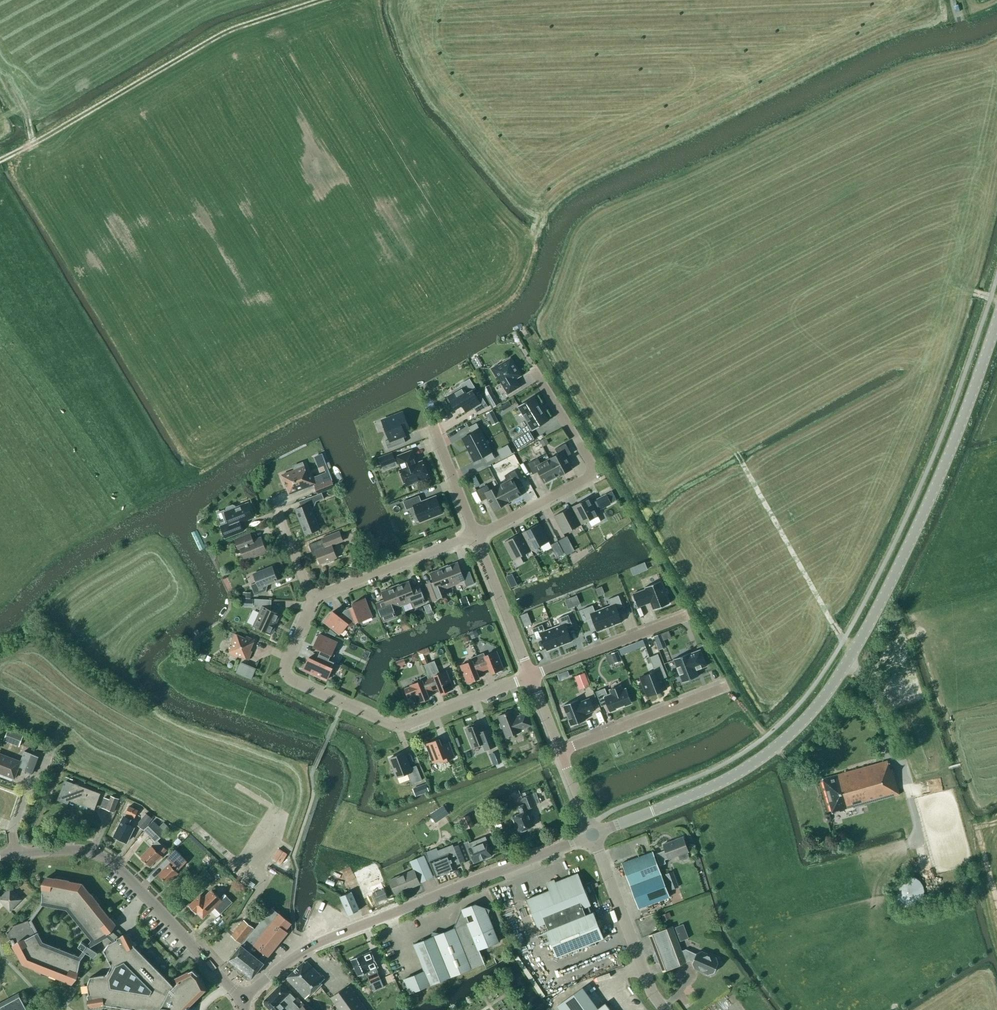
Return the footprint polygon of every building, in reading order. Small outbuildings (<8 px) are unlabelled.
[(477,357),(471,360),(476,369),(482,366),(477,357)] [(496,377),(497,376),(508,394),(520,387),(515,378),(520,375),(510,358),(498,365),(498,364),(491,368),(496,377)] [(476,396),(472,390),(467,393),(463,387),(447,396),(456,409),(462,405),(466,412),(473,408),(477,413),(488,406),(480,393),(476,396)] [(493,407),(499,404),(492,392),(486,395),(493,407)] [(431,397),(423,401),(431,413),(438,408),(431,397)] [(534,439),(529,431),(532,429),(533,430),(548,421),(534,397),(518,406),(529,424),(521,429),(524,433),(512,440),(518,449),(534,439)] [(493,410),(487,414),(489,418),(492,425),(498,422),(495,415),(493,410)] [(389,440),(385,441),(388,449),(405,442),(403,436),(405,435),(402,428),(408,426),(403,413),(382,421),(389,440)] [(480,429),(476,423),(468,427),(472,433),(462,438),(468,450),(486,440),(480,429)] [(546,437),(540,440),(543,446),(549,443),(546,437)] [(486,440),(468,450),(474,461),(484,456),(487,462),(495,458),(491,452),(492,452),(486,440)] [(558,454),(549,459),(558,476),(572,469),(566,457),(571,454),(566,443),(555,449),(558,454)] [(509,447),(498,452),(502,459),(512,453),(509,447)] [(392,452),(378,457),(382,467),(396,462),(392,452)] [(401,471),(399,472),(406,490),(431,480),(424,463),(418,465),(413,452),(396,459),(401,471)] [(558,476),(549,459),(541,463),(538,458),(527,463),(533,474),(538,471),(544,483),(558,476)] [(304,467),(282,475),(289,494),(315,484),(311,473),(307,475),(304,467)] [(508,481),(498,485),(507,503),(509,502),(522,495),(516,483),(521,480),(516,469),(505,475),(508,481)] [(475,475),(471,477),(477,487),(480,485),(475,475)] [(315,486),(318,494),(338,486),(336,478),(315,486)] [(488,497),(494,510),(507,503),(498,485),(491,490),(488,484),(477,490),(483,500),(488,497)] [(324,498),(322,493),(299,502),(301,507),(295,509),(305,535),(320,529),(310,504),(324,498)] [(606,494),(596,500),(600,509),(611,503),(606,494)] [(442,513),(435,496),(421,502),(419,495),(403,501),(406,509),(414,506),(420,521),(442,513)] [(571,506),(581,524),(598,514),(589,497),(571,506)] [(221,526),(226,538),(243,531),(240,523),(253,518),(247,503),(235,507),(235,506),(233,505),(227,507),(226,509),(227,511),(225,512),(229,522),(221,526)] [(563,534),(581,524),(571,506),(554,516),(563,534)] [(522,533),(531,551),(549,542),(539,524),(522,533)] [(309,545),(312,553),(315,551),(320,564),(329,560),(330,561),(333,560),(334,559),(336,558),(332,545),(343,541),(339,532),(322,538),(323,539),(309,545)] [(531,551),(522,533),(504,542),(514,560),(531,551)] [(261,538),(253,541),(250,534),(235,540),(238,548),(240,547),(245,559),(266,551),(261,538)] [(565,537),(559,541),(566,555),(573,551),(565,537)] [(558,544),(552,547),(558,557),(563,554),(558,544)] [(462,574),(457,562),(444,568),(451,586),(464,580),(466,587),(474,583),(470,571),(462,574)] [(251,585),(255,595),(267,591),(264,585),(277,580),(272,567),(254,574),(257,582),(251,585)] [(442,597),(439,590),(451,586),(444,568),(430,573),(435,585),(427,588),(433,601),(442,597)] [(669,602),(660,580),(645,586),(646,588),(633,593),(638,606),(651,601),(654,608),(669,602)] [(413,593),(408,581),(395,587),(402,605),(411,601),(413,607),(425,602),(421,590),(413,593)] [(394,617),(391,609),(402,605),(395,587),(382,592),(386,604),(378,607),(383,621),(394,617)] [(610,605),(603,608),(610,626),(622,621),(617,608),(623,605),(618,595),(608,599),(610,605)] [(466,597),(460,599),(463,607),(469,605),(466,597)] [(345,610),(344,608),(344,609),(355,624),(359,620),(360,621),(372,617),(365,598),(353,603),(354,606),(345,610)] [(261,610),(253,626),(271,634),(280,615),(271,611),(271,600),(255,599),(254,607),(261,610)] [(593,605),(582,609),(586,619),(592,617),(597,631),(610,626),(603,608),(595,611),(593,605)] [(346,626),(349,628),(355,624),(344,609),(345,610),(339,617),(333,612),(324,622),(340,634),(346,626)] [(560,624),(553,627),(560,645),(572,640),(567,627),(572,625),(568,614),(558,618),(560,624)] [(542,624),(532,628),(536,639),(542,637),(547,650),(560,645),(553,627),(545,630),(542,624)] [(476,630),(470,633),(472,639),(479,636),(476,630)] [(661,634),(654,636),(659,649),(666,647),(664,640),(671,637),(669,631),(661,634)] [(237,657),(238,655),(248,660),(252,651),(250,650),(255,640),(246,636),(245,638),(235,634),(231,642),(233,643),(229,653),(237,657)] [(314,646),(319,649),(317,654),(336,663),(336,662),(332,661),(335,655),(332,653),(337,642),(319,634),(314,646)] [(643,640),(627,646),(629,652),(645,646),(643,640)] [(690,653),(673,659),(682,682),(699,676),(696,670),(706,666),(700,650),(690,654),(690,653)] [(485,656),(484,653),(477,655),(483,670),(483,669),(488,667),(491,674),(503,669),(496,651),(485,656)] [(618,651),(612,654),(615,663),(621,660),(618,651)] [(333,669),(336,663),(317,654),(314,660),(309,658),(303,670),(327,680),(332,669),(333,669)] [(658,654),(649,657),(655,672),(639,678),(647,696),(667,688),(663,678),(667,677),(658,654)] [(482,667),(483,670),(477,655),(471,658),(472,661),(460,666),(467,683),(479,678),(476,669),(482,667)] [(405,664),(403,659),(395,662),(397,667),(405,664)] [(241,662),(237,672),(251,679),(259,660),(255,668),(241,662)] [(446,671),(440,674),(435,661),(423,665),(427,675),(433,690),(432,687),(437,685),(441,693),(453,689),(446,671)] [(584,673),(575,677),(580,690),(590,686),(584,673)] [(432,690),(433,690),(427,675),(421,678),(422,681),(410,685),(417,703),(429,698),(427,691),(432,689),(432,690)] [(621,691),(620,686),(610,690),(611,693),(607,694),(605,688),(595,692),(601,706),(607,704),(610,711),(630,703),(625,690),(621,691)] [(594,710),(589,698),(578,703),(577,700),(563,705),(571,726),(585,720),(583,715),(594,710)] [(521,731),(520,730),(531,725),(526,713),(519,716),(519,717),(516,719),(513,710),(498,716),(500,722),(499,725),(501,728),(503,729),(506,737),(521,731)] [(479,723),(466,729),(473,747),(482,744),(484,750),(496,746),(491,733),(484,736),(479,723)] [(3,740),(18,746),(23,735),(8,729),(3,740)] [(428,751),(433,762),(439,760),(440,763),(455,757),(449,742),(442,745),(439,739),(426,744),(427,747),(426,748),(427,750),(428,751)] [(541,749),(538,743),(531,746),(534,752),(541,749)] [(0,754),(0,773),(14,779),(19,767),(26,769),(25,771),(33,774),(39,757),(31,754),(24,751),(20,762),(0,754)] [(411,784),(422,780),(416,765),(410,768),(404,753),(390,758),(397,777),(407,773),(411,784)] [(822,779),(832,813),(899,795),(892,769),(890,770),(887,761),(822,779)] [(418,765),(423,779),(426,778),(421,764),(418,765)] [(71,794),(75,795),(73,801),(94,808),(99,794),(95,792),(95,793),(65,781),(59,800),(67,803),(71,794)] [(426,783),(419,786),(422,794),(429,791),(426,783)] [(535,804),(531,794),(521,798),(523,804),(517,807),(519,813),(512,816),(515,823),(516,823),(519,831),(533,826),(529,815),(530,814),(527,807),(535,804)] [(105,811),(113,814),(118,801),(110,798),(105,811)] [(449,814),(443,805),(429,814),(435,823),(449,814)] [(126,814),(135,818),(138,811),(129,807),(126,814)] [(137,825),(143,830),(153,818),(146,813),(137,825)] [(474,825),(469,814),(460,819),(461,820),(465,830),(474,825)] [(114,836),(127,842),(134,827),(127,824),(130,819),(124,817),(121,822),(121,821),(114,836)] [(166,850),(162,846),(157,841),(161,837),(165,832),(153,821),(144,830),(156,842),(141,857),(150,866),(156,860),(157,861),(162,856),(161,855),(166,850)] [(468,841),(453,847),(460,863),(472,858),(474,863),(492,855),(487,841),(485,837),(469,843),(468,841)] [(668,859),(678,855),(680,859),(683,860),(687,859),(688,856),(687,852),(688,852),(683,837),(663,844),(665,850),(655,854),(660,866),(666,863),(664,860),(668,859)] [(455,870),(453,866),(460,863),(453,845),(438,851),(440,857),(429,861),(436,878),(455,870)] [(272,858),(281,864),(288,854),(279,848),(272,858)] [(176,866),(179,869),(186,862),(176,851),(168,858),(172,862),(170,864),(169,864),(158,874),(168,884),(178,873),(174,868),(176,866)] [(343,858),(323,851),(321,858),(341,865),(343,858)] [(638,909),(669,897),(661,875),(652,852),(622,863),(630,886),(638,909)] [(414,869),(389,880),(396,894),(420,884),(419,883),(433,876),(424,856),(410,862),(414,869)] [(327,862),(322,860),(316,874),(330,880),(332,875),(323,871),(327,862)] [(371,890),(377,903),(388,898),(374,866),(360,872),(368,892),(371,890)] [(672,871),(665,874),(670,890),(678,887),(672,871)] [(546,883),(547,886),(549,890),(527,899),(537,926),(545,923),(548,930),(545,931),(556,957),(603,938),(593,912),(591,912),(588,906),(590,905),(578,873),(555,882),(554,880),(546,883)] [(196,874),(189,881),(193,884),(200,878),(196,874)] [(911,876),(908,876),(905,876),(902,877),(900,878),(897,880),(895,882),(894,884),(893,887),(892,889),(892,892),(892,895),(893,898),(894,900),(895,903),(897,905),(900,906),(902,907),(905,908),(908,908),(911,908),(913,907),(916,906),(918,905),(920,903),(922,900),(923,898),(924,895),(924,892),(924,889),(923,887),(922,884),(920,882),(918,880),(916,878),(913,877),(911,876)] [(47,877),(42,885),(42,902),(68,907),(95,940),(108,933),(113,926),(109,921),(110,919),(82,884),(47,877)] [(176,892),(182,899),(189,892),(183,886),(176,892)] [(10,888),(0,898),(0,900),(10,911),(21,899),(10,888)] [(214,908),(220,914),(233,902),(226,896),(222,900),(212,890),(203,898),(201,895),(190,906),(195,912),(197,911),(203,917),(207,913),(208,914),(214,908)] [(343,902),(348,915),(359,910),(351,892),(342,895),(340,896),(343,902)] [(484,963),(479,950),(499,942),(488,914),(490,910),(475,904),(462,910),(454,930),(440,935),(434,932),(432,937),(414,944),(425,971),(405,980),(410,993),(484,963)] [(287,932),(285,931),(291,923),(279,914),(272,908),(255,929),(244,920),(231,936),(242,944),(242,945),(241,945),(229,960),(252,978),(264,963),(261,961),(266,955),(268,956),(287,932)] [(80,960),(41,944),(28,920),(12,926),(6,932),(10,940),(23,964),(65,981),(67,979),(72,981),(77,975),(80,960)] [(659,962),(663,971),(686,963),(685,962),(690,960),(692,962),(692,963),(693,967),(710,974),(714,973),(718,963),(717,959),(700,951),(696,953),(696,954),(686,949),(681,951),(672,926),(649,935),(656,953),(655,953),(654,956),(654,958),(655,960),(657,961),(658,962),(659,962)] [(185,1009),(204,991),(198,978),(199,976),(193,969),(174,978),(170,982),(134,946),(128,934),(117,938),(117,940),(109,944),(104,951),(111,965),(106,975),(90,977),(87,985),(89,994),(87,996),(91,1007),(104,1005),(136,1009),(185,1009)] [(83,951),(88,955),(92,958),(96,952),(87,945),(87,946),(81,942),(78,946),(83,950),(83,951)] [(363,954),(351,959),(358,976),(366,973),(374,991),(384,987),(377,972),(378,972),(376,968),(379,967),(372,951),(363,955),(363,954)] [(286,979),(305,998),(324,979),(307,961),(301,964),(286,979)] [(270,1009),(298,1009),(304,1005),(302,1003),(298,1007),(292,1002),(295,999),(281,984),(264,1001),(264,1004),(270,1009)] [(339,1009),(367,1009),(348,985),(331,998),(339,1009)] [(557,1006),(560,1009),(610,1009),(605,1003),(597,1009),(582,988),(557,1006)] [(19,993),(0,1003),(0,1009),(28,1009),(19,993)]
